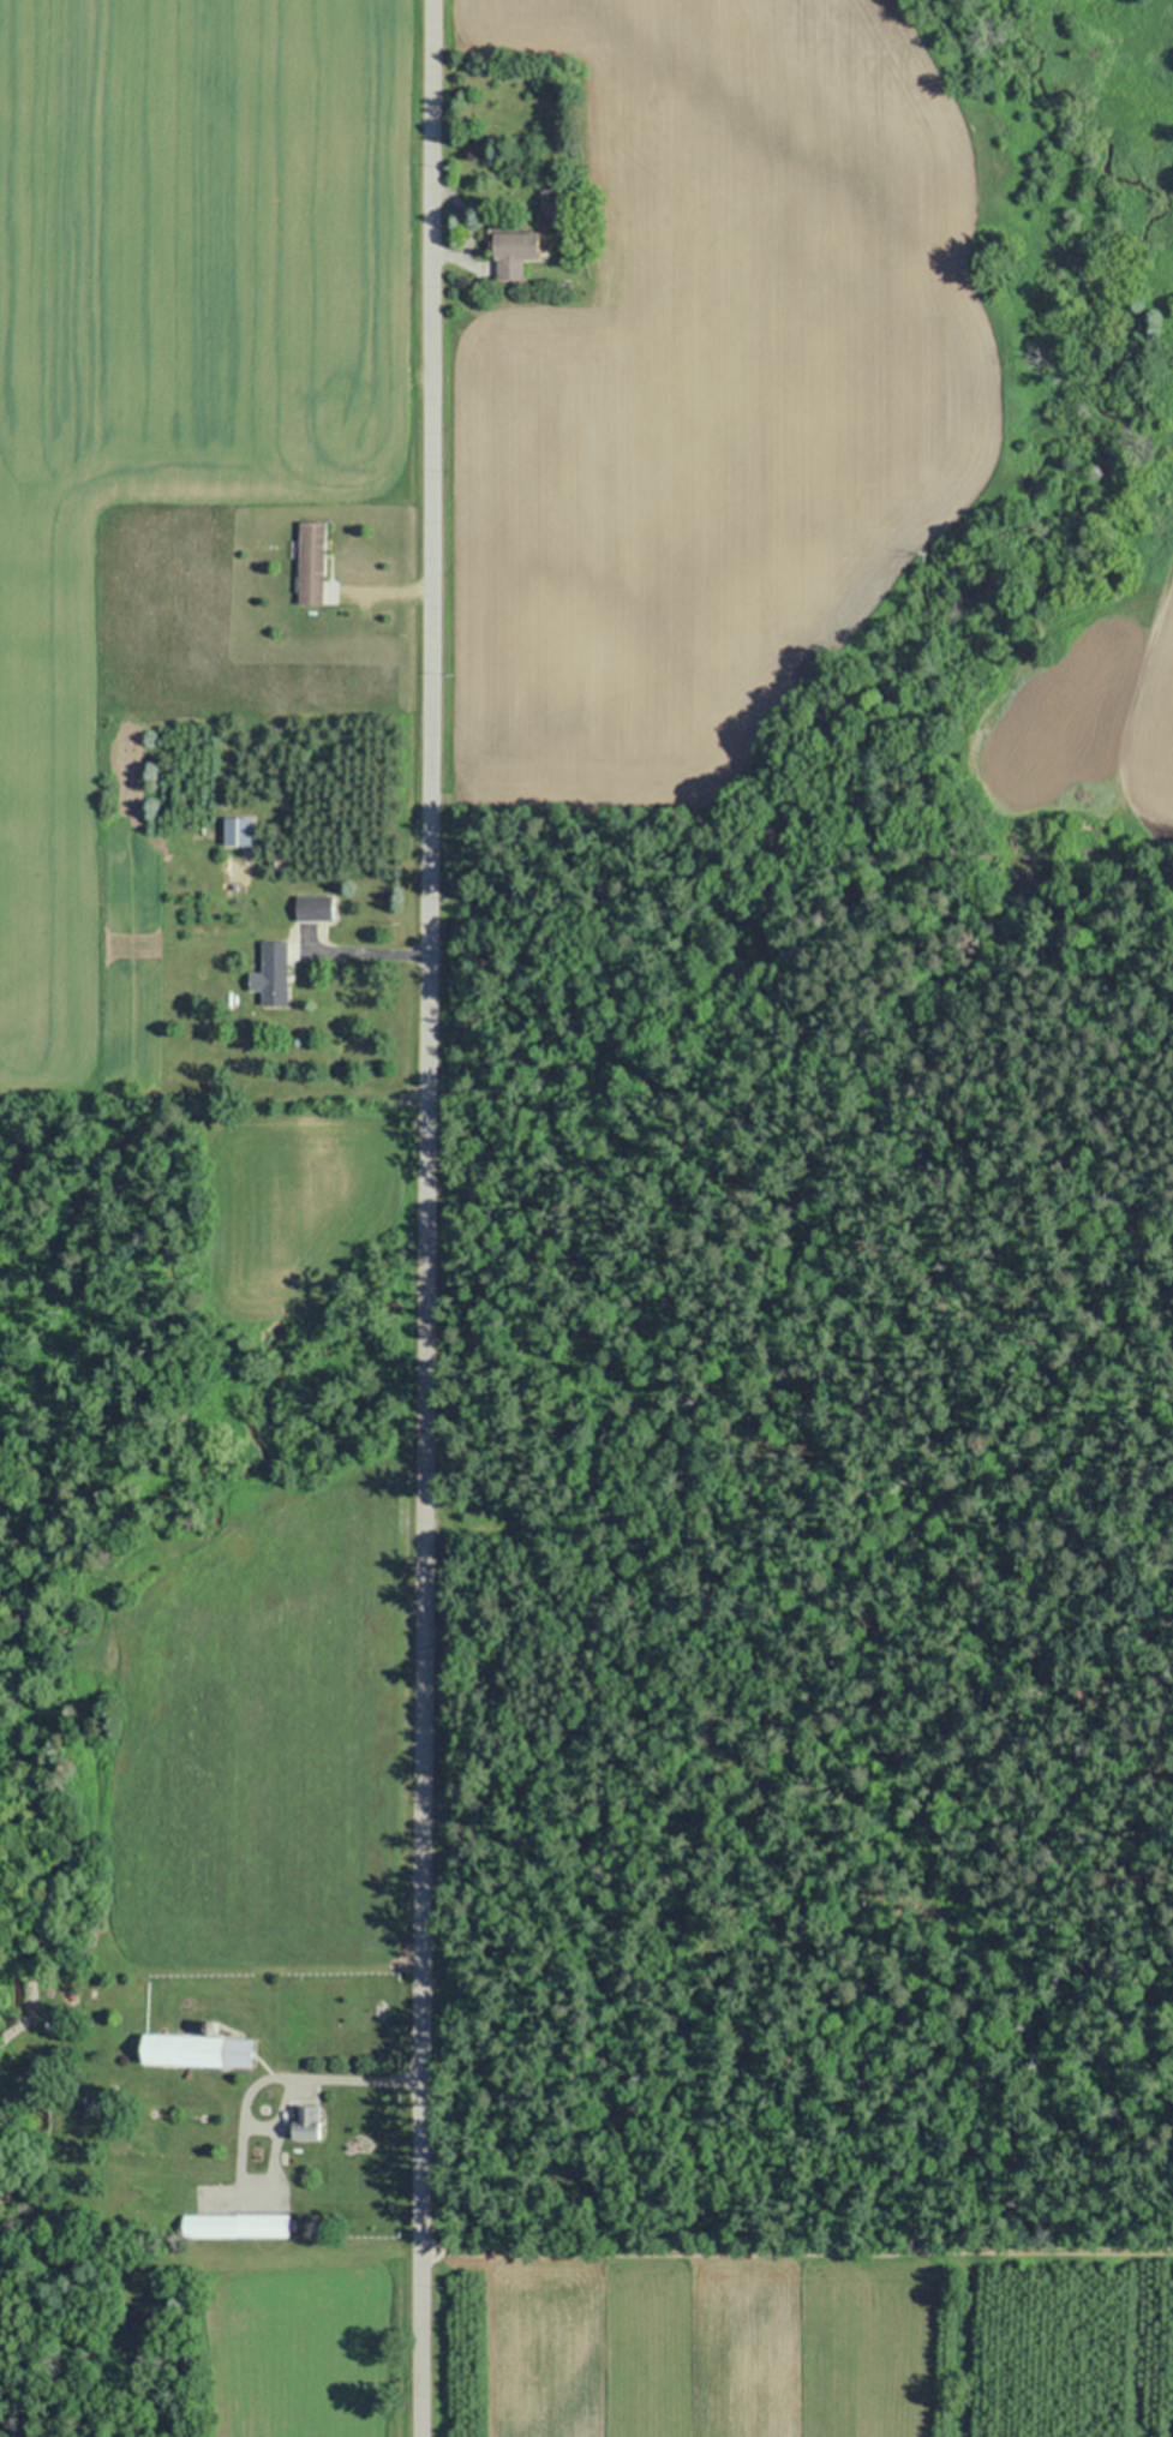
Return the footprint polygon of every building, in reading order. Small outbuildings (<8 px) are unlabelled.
[(540,260),(540,233),(495,233),(495,280),(525,280),(525,260),(540,260)] [(324,522),(299,522),(299,605),(324,605),(324,522)] [(252,818),(223,818),(223,846),(252,846),(252,818)] [(296,896),(296,921),(333,921),(333,896),(296,896)] [(261,1008),(288,1008),(288,942),(261,942),(261,1008)] [(251,2038),(143,2035),(142,2065),(250,2067),(251,2038)] [(294,2139),(319,2139),(319,2105),(294,2105),(294,2139)] [(288,2216),(184,2216),(184,2237),(288,2237),(288,2216)]
